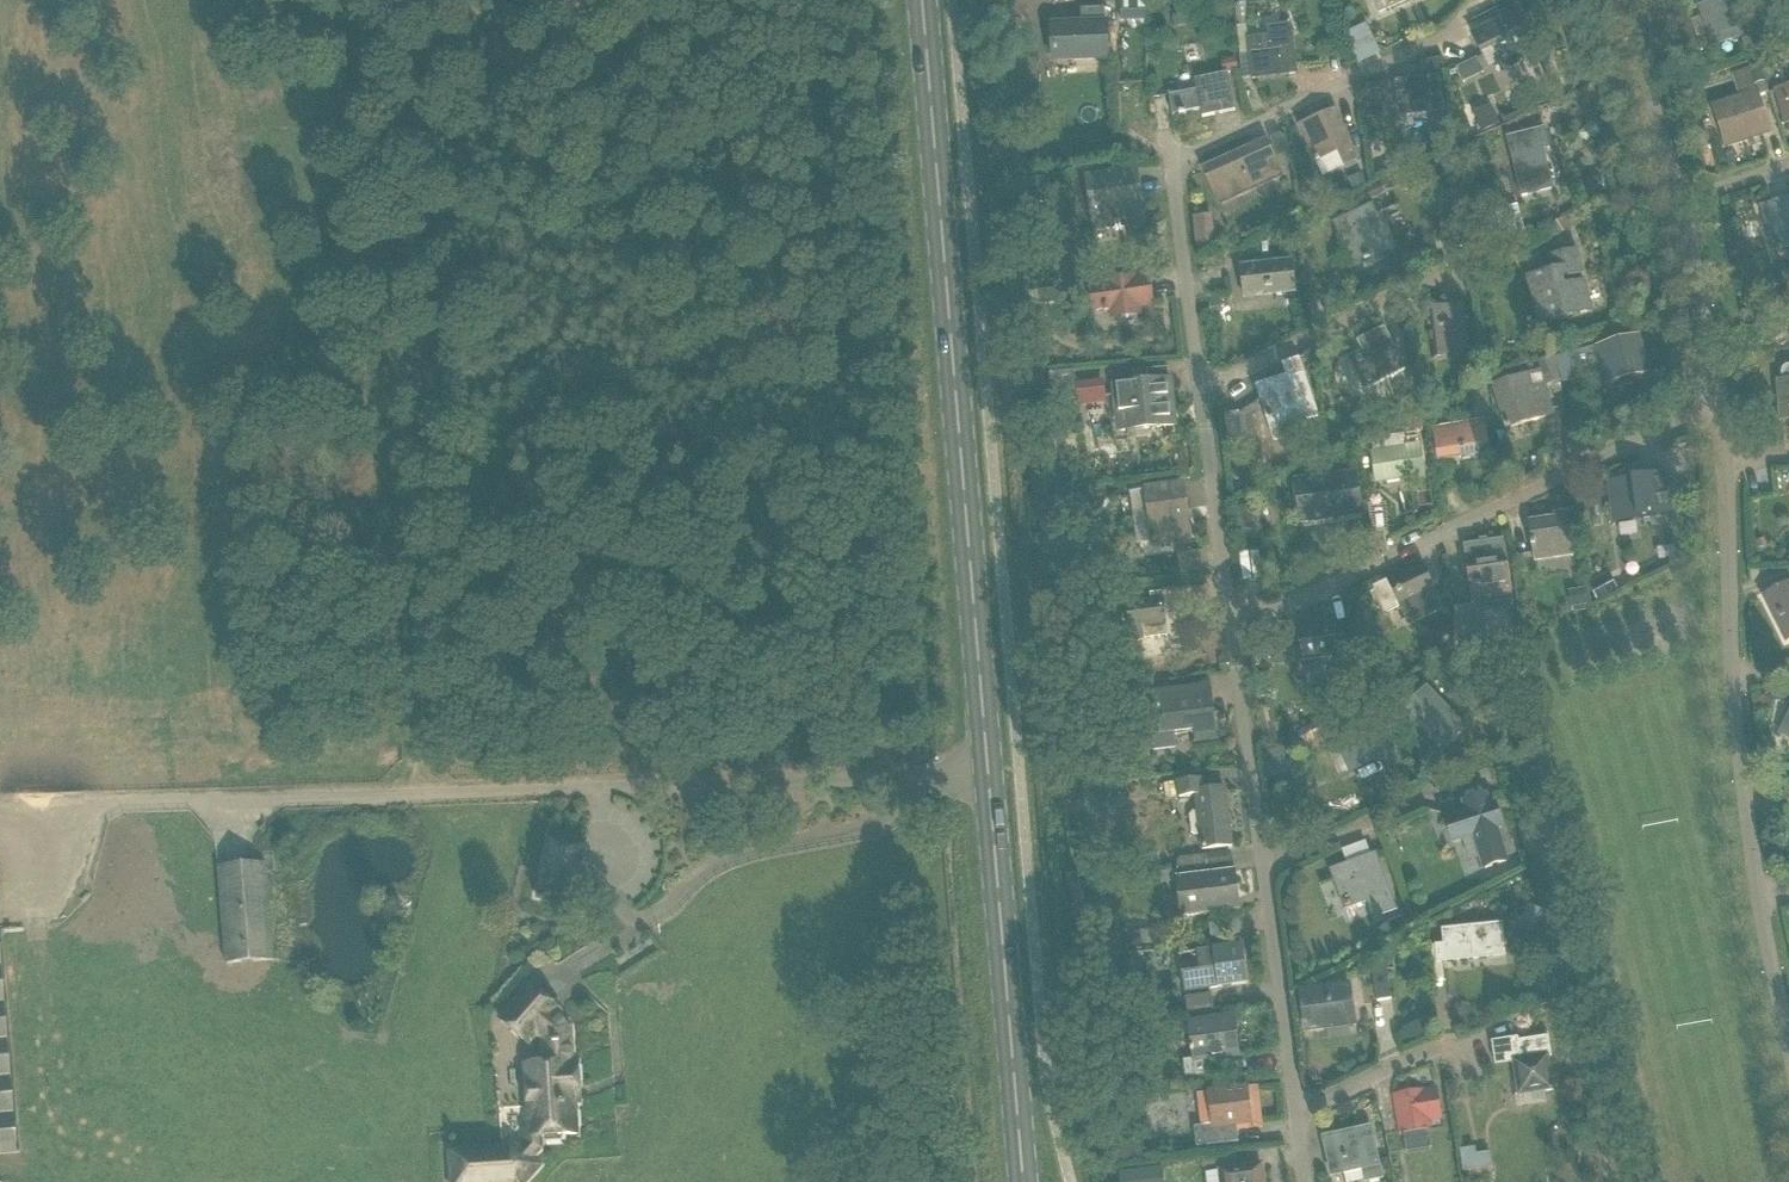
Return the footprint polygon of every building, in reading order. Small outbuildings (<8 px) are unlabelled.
[(1378,12),(1406,0),(1373,0),(1378,12)] [(1469,10),(1492,1),(1491,0),(1465,0),(1469,10)] [(1702,16),(1712,47),(1742,37),(1729,0),(1718,0),(1699,6),(1702,16)] [(1080,6),(1080,21),(1047,22),(1049,63),(1107,60),(1105,5),(1080,6)] [(1490,67),(1499,62),(1502,69),(1510,69),(1520,64),(1523,58),(1520,52),(1531,47),(1515,13),(1473,34),(1490,67)] [(1261,54),(1250,55),(1252,78),(1288,74),(1288,68),(1294,68),(1291,44),(1290,26),(1268,28),(1270,42),(1260,43),(1261,54)] [(1749,47),(1741,55),(1749,62),(1757,54),(1749,47)] [(1451,77),(1474,69),(1469,55),(1446,64),(1451,77)] [(1714,107),(1723,136),(1726,145),(1768,131),(1757,96),(1767,93),(1758,65),(1747,69),(1755,94),(1714,107)] [(1198,91),(1169,97),(1172,116),(1174,116),(1173,115),(1179,114),(1179,115),(1185,114),(1184,113),(1200,109),(1202,117),(1235,111),(1227,72),(1195,78),(1198,91)] [(1407,91),(1410,116),(1446,112),(1442,75),(1394,81),(1395,93),(1407,91)] [(1783,88),(1773,91),(1783,123),(1788,121),(1788,86),(1783,88)] [(1300,126),(1310,148),(1313,157),(1314,160),(1318,159),(1317,159),(1335,152),(1341,166),(1355,160),(1344,132),(1334,111),(1300,126)] [(1490,114),(1476,121),(1483,134),(1496,127),(1490,114)] [(1445,117),(1433,118),(1436,138),(1448,137),(1445,117)] [(1547,122),(1506,132),(1521,197),(1527,195),(1527,194),(1551,188),(1542,151),(1553,149),(1547,122)] [(1264,142),(1202,170),(1217,204),(1280,176),(1264,142)] [(1136,169),(1083,177),(1092,231),(1115,228),(1116,230),(1121,230),(1120,227),(1144,224),(1136,169)] [(1365,185),(1361,174),(1346,180),(1350,191),(1365,185)] [(1366,189),(1370,198),(1382,194),(1379,184),(1366,189)] [(1041,188),(1028,189),(1029,209),(1043,208),(1041,188)] [(1321,204),(1315,191),(1300,197),(1305,210),(1321,204)] [(1758,208),(1770,252),(1788,246),(1788,198),(1758,208)] [(1372,204),(1332,223),(1352,267),(1370,259),(1369,257),(1392,247),(1372,204)] [(1563,216),(1546,226),(1554,239),(1571,228),(1563,216)] [(1197,247),(1214,245),(1211,217),(1194,219),(1197,247)] [(1557,270),(1524,279),(1536,325),(1587,312),(1579,282),(1562,286),(1560,278),(1567,276),(1567,278),(1582,274),(1576,251),(1549,257),(1550,263),(1555,262),(1557,270)] [(1291,260),(1241,266),(1244,297),(1257,296),(1256,287),(1265,287),(1266,289),(1271,288),(1271,286),(1280,285),(1281,293),(1294,292),(1291,260)] [(1111,307),(1112,311),(1138,308),(1138,304),(1150,302),(1146,276),(1132,278),(1132,276),(1129,276),(1129,279),(1091,285),(1094,309),(1111,307)] [(1058,287),(1035,291),(1037,303),(1061,299),(1058,287)] [(1221,317),(1219,301),(1208,302),(1210,318),(1221,317)] [(1466,304),(1427,309),(1426,310),(1432,352),(1436,352),(1436,356),(1459,353),(1458,349),(1472,347),(1466,304)] [(1356,340),(1361,350),(1345,358),(1361,391),(1404,369),(1384,327),(1356,340)] [(1638,336),(1586,350),(1575,353),(1578,364),(1581,374),(1602,368),(1606,385),(1648,373),(1638,336)] [(1146,348),(1131,350),(1132,360),(1148,358),(1146,348)] [(1265,412),(1267,418),(1272,431),(1321,415),(1302,357),(1285,362),(1290,377),(1259,388),(1266,412),(1265,412)] [(1540,370),(1493,384),(1506,428),(1553,413),(1544,385),(1556,382),(1553,359),(1538,364),(1540,370)] [(1777,381),(1778,395),(1788,394),(1788,366),(1784,366),(1781,368),(1779,372),(1780,381),(1777,381)] [(1165,369),(1132,372),(1133,384),(1115,386),(1120,431),(1173,425),(1169,380),(1167,380),(1165,369)] [(1074,382),(1075,400),(1103,398),(1102,380),(1074,382)] [(1439,402),(1437,387),(1422,389),(1424,404),(1439,402)] [(1418,420),(1406,422),(1407,430),(1419,428),(1418,420)] [(1433,430),(1434,437),(1438,460),(1451,458),(1450,450),(1459,448),(1459,451),(1465,450),(1465,447),(1473,446),(1475,454),(1488,452),(1484,428),(1483,421),(1433,430)] [(1374,455),(1374,456),(1377,480),(1387,478),(1386,473),(1407,470),(1408,476),(1422,474),(1419,449),(1374,455)] [(1292,477),(1298,522),(1323,518),(1322,510),(1346,507),(1347,515),(1360,514),(1354,469),(1292,477)] [(1609,483),(1613,511),(1635,508),(1636,517),(1670,513),(1665,475),(1609,483)] [(1183,483),(1159,487),(1145,489),(1152,544),(1191,538),(1183,483)] [(1061,517),(1074,523),(1080,508),(1067,503),(1061,517)] [(1530,541),(1531,547),(1532,547),(1534,559),(1574,554),(1571,535),(1568,512),(1553,514),(1554,518),(1528,522),(1531,541),(1530,541)] [(1502,541),(1465,547),(1468,570),(1473,607),(1511,602),(1506,565),(1502,541)] [(1421,565),(1373,588),(1386,614),(1400,607),(1408,625),(1442,609),(1421,565)] [(1603,580),(1588,587),(1595,601),(1610,593),(1603,580)] [(1768,608),(1775,605),(1779,613),(1777,614),(1780,619),(1782,618),(1786,626),(1779,629),(1785,641),(1788,640),(1788,583),(1762,596),(1768,608)] [(1149,594),(1126,597),(1125,597),(1131,640),(1143,639),(1144,654),(1169,651),(1162,599),(1160,591),(1148,592),(1149,594)] [(1570,612),(1585,610),(1583,595),(1568,597),(1570,612)] [(1471,608),(1454,610),(1458,641),(1472,639),(1475,638),(1471,612),(1471,608)] [(1303,659),(1326,656),(1328,665),(1341,663),(1335,619),(1297,624),(1303,666),(1304,666),(1303,659)] [(1444,621),(1423,631),(1430,647),(1451,637),(1444,621)] [(1156,693),(1161,734),(1148,736),(1150,751),(1175,748),(1173,733),(1194,730),(1196,742),(1216,740),(1209,687),(1156,693)] [(1405,710),(1429,735),(1438,744),(1446,736),(1450,740),(1464,727),(1427,689),(1405,710)] [(1785,722),(1779,731),(1788,737),(1788,714),(1785,722)] [(1338,733),(1343,746),(1353,769),(1391,752),(1375,717),(1338,733)] [(1201,779),(1175,782),(1177,798),(1196,795),(1198,812),(1188,813),(1190,833),(1200,832),(1202,850),(1231,846),(1224,789),(1203,792),(1201,779)] [(1464,812),(1443,819),(1452,845),(1472,839),(1483,871),(1509,863),(1498,830),(1505,828),(1497,802),(1490,804),(1486,793),(1461,801),(1464,812)] [(1084,809),(1083,798),(1070,799),(1071,810),(1084,809)] [(57,874),(65,848),(56,845),(48,871),(57,874)] [(1231,864),(1230,851),(1204,854),(1206,867),(1231,864)] [(1375,915),(1392,908),(1373,858),(1333,873),(1345,903),(1344,903),(1345,908),(1351,906),(1350,905),(1369,898),(1375,915)] [(266,865),(218,868),(220,892),(226,963),(274,960),(268,888),(266,865)] [(1181,916),(1195,914),(1219,912),(1218,902),(1237,900),(1234,871),(1177,878),(1181,916)] [(1173,872),(1156,874),(1158,885),(1174,883),(1173,872)] [(1065,875),(1065,884),(1078,883),(1077,874),(1065,875)] [(1536,928),(1540,918),(1521,910),(1517,920),(1536,928)] [(1392,940),(1406,934),(1401,920),(1387,925),(1392,940)] [(1444,944),(1438,945),(1440,959),(1504,953),(1501,924),(1442,930),(1444,944)] [(1151,946),(1149,936),(1126,939),(1127,949),(1151,946)] [(1247,983),(1241,945),(1218,948),(1196,951),(1199,972),(1181,974),(1183,992),(1202,990),(1223,987),(1247,983)] [(1360,972),(1365,992),(1379,989),(1374,968),(1360,972)] [(499,1019),(531,1047),(538,1039),(540,1042),(542,1064),(529,1065),(532,1107),(536,1107),(538,1129),(527,1129),(527,1144),(516,1158),(513,1158),(502,1148),(450,1152),(452,1181),(526,1181),(541,1166),(532,1159),(541,1149),(540,1136),(577,1134),(575,1105),(580,1104),(577,1062),(573,1062),(570,1027),(550,1008),(552,1005),(529,985),(499,1019)] [(1354,1023),(1349,986),(1301,992),(1306,1029),(1354,1023)] [(13,1153),(0,996),(0,1154),(13,1153)] [(1208,999),(1186,1002),(1188,1014),(1210,1011),(1208,999)] [(1185,1078),(1208,1075),(1206,1059),(1237,1055),(1232,1018),(1189,1023),(1193,1049),(1190,1049),(1190,1053),(1193,1053),(1194,1060),(1183,1061),(1185,1078)] [(1425,1042),(1418,1027),(1406,1033),(1413,1047),(1425,1042)] [(1491,1041),(1493,1056),(1495,1065),(1513,1062),(1518,1095),(1553,1090),(1547,1057),(1551,1056),(1548,1036),(1518,1041),(1518,1037),(1491,1041)] [(1257,1086),(1195,1094),(1200,1126),(1193,1127),(1196,1147),(1237,1142),(1236,1131),(1262,1128),(1257,1086)] [(1417,1093),(1395,1097),(1402,1132),(1401,1127),(1426,1122),(1427,1128),(1428,1128),(1426,1118),(1438,1116),(1434,1090),(1420,1093),(1420,1090),(1417,1091),(1417,1093)] [(1342,1172),(1344,1181),(1356,1181),(1363,1180),(1364,1181),(1366,1181),(1381,1179),(1369,1128),(1324,1138),(1332,1174),(1342,1172)] [(1220,1172),(1207,1174),(1208,1181),(1260,1181),(1258,1168),(1261,1167),(1260,1166),(1237,1169),(1220,1171),(1220,1172)]
